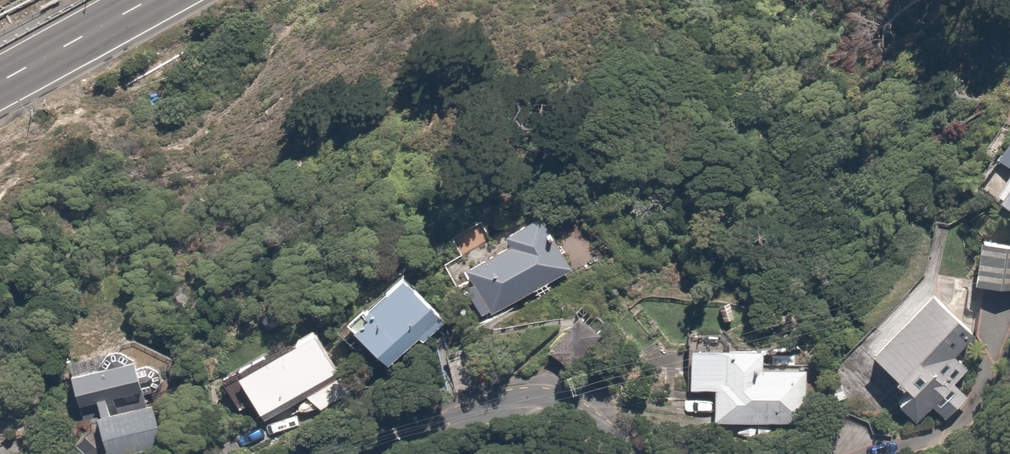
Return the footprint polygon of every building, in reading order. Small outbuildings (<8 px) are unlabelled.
[(1000,159),(1009,166),(1009,144),(1000,159)] [(1009,208),(1009,189),(1001,202),(1009,208)] [(576,266),(545,211),(509,231),(516,242),(473,266),(498,311),(576,266)] [(981,246),(978,283),(1009,286),(1009,249),(981,246)] [(452,316),(413,268),(352,318),(390,365),(452,316)] [(938,403),(951,417),(974,395),(959,380),(973,367),(961,354),(982,334),(942,293),(879,353),(932,409),(938,403)] [(611,326),(586,306),(551,349),(576,369),(611,326)] [(322,323),(303,333),(308,343),(243,374),(263,415),(309,393),(314,404),(352,386),(322,323)] [(769,349),(699,347),(697,388),(720,389),(719,422),(804,425),(806,368),(768,367),(769,349)] [(85,399),(98,397),(109,453),(120,453),(166,445),(149,360),(80,373),(85,399)]
